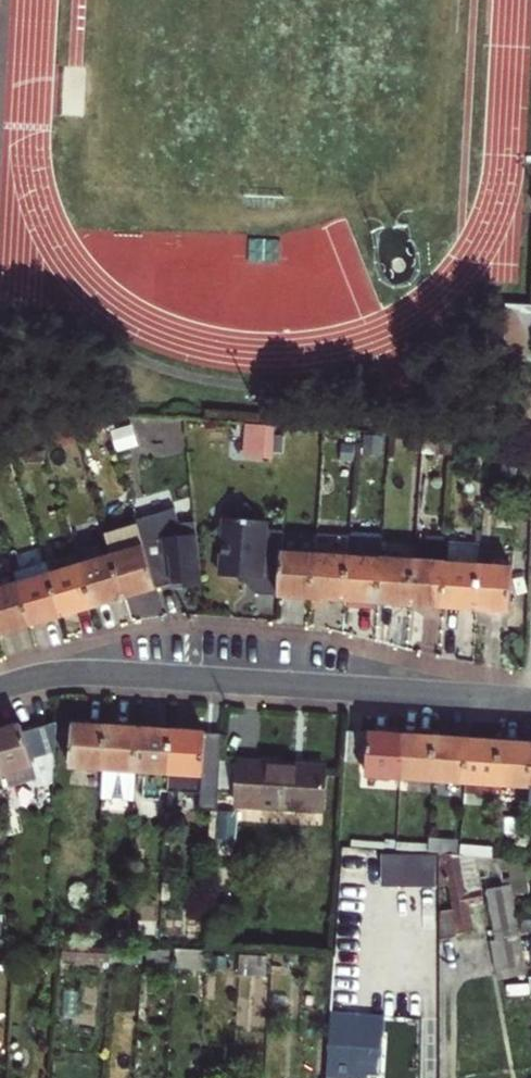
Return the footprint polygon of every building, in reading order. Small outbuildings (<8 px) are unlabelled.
[(501,363),(530,364),(530,307),(503,306),(501,363)] [(273,425),(252,424),(250,450),(271,451),(273,425)] [(251,590),(274,592),(279,531),(280,527),(262,526),(263,521),(243,499),(226,515),(222,514),(222,518),(210,529),(220,541),(217,571),(252,574),(251,590)] [(172,506),(134,517),(135,523),(154,586),(169,582),(180,581),(181,586),(198,584),(192,518),(176,519),(172,506)] [(110,553),(123,596),(154,586),(135,523),(104,532),(110,553)] [(274,593),(309,596),(314,533),(279,531),(274,592),(274,593)] [(309,596),(343,598),(346,555),(348,533),(315,531),(314,533),(309,596)] [(441,604),(473,606),(476,564),(478,546),(445,543),(444,561),(441,604)] [(43,556),(60,614),(92,605),(79,561),(75,547),(43,556)] [(110,553),(79,561),(92,605),(123,596),(110,553)] [(376,600),(379,557),(346,555),(343,598),(376,600)] [(28,623),(60,614),(43,556),(11,564),(28,623)] [(376,600),(409,602),(412,559),(379,557),(376,600)] [(441,604),(444,561),(412,559),(409,602),(441,604)] [(11,564),(0,567),(0,632),(28,623),(11,564)] [(476,564),(473,606),(507,609),(510,566),(476,564)] [(0,726),(0,778),(3,787),(36,777),(40,793),(52,789),(57,718),(21,729),(19,721),(0,726)] [(103,766),(105,723),(72,721),(69,764),(103,766)] [(101,794),(134,796),(138,726),(105,723),(103,766),(101,794)] [(169,771),(172,728),(138,726),(134,796),(167,798),(169,771)] [(199,807),(218,808),(221,758),(222,734),(203,733),(203,730),(172,728),(169,771),(201,773),(199,807)] [(364,774),(397,776),(400,732),(366,730),(343,728),(341,756),(365,757),(364,774)] [(400,732),(397,776),(431,778),(433,734),(400,732)] [(431,778),(463,780),(466,736),(433,734),(431,778)] [(495,783),(498,738),(466,736),(463,780),(495,783)] [(498,738),(495,783),(528,785),(530,747),(530,740),(498,738)] [(323,766),(221,758),(218,808),(217,824),(237,826),(239,802),(320,808),(323,766)] [(491,846),(459,842),(459,854),(473,855),(490,856),(491,846)] [(468,902),(482,900),(480,890),(473,855),(459,854),(437,852),(438,885),(447,884),(450,907),(438,908),(438,937),(455,935),(454,931),(472,927),(468,902)] [(526,963),(520,930),(514,897),(506,857),(490,856),(473,855),(480,890),(484,889),(492,938),(489,939),(494,969),(526,963)] [(173,966),(206,969),(207,948),(174,946),(173,966)] [(238,952),(237,973),(265,974),(267,954),(238,952)] [(340,1077),(358,1077),(363,1011),(328,1007),(324,1076),(340,1077)]
